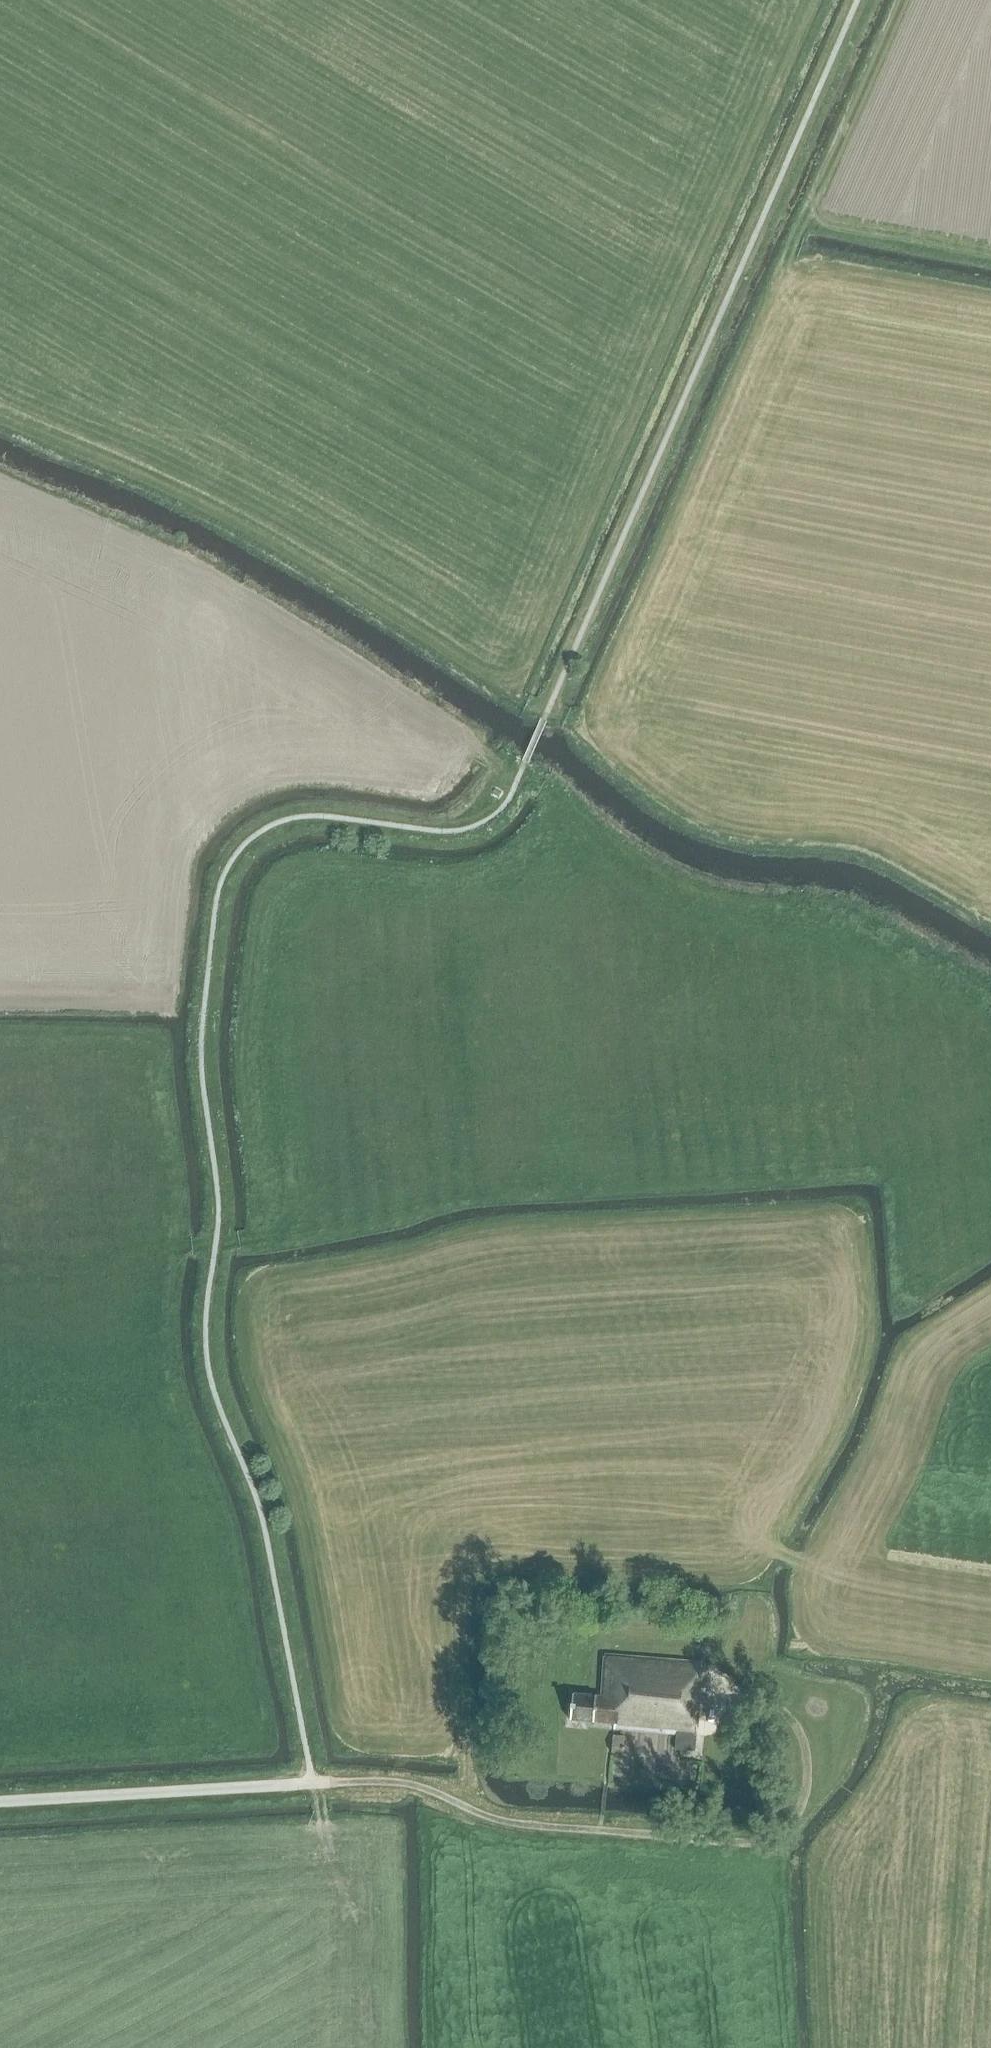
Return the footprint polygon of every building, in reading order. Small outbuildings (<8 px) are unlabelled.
[(604,1655),(602,1680),(601,1698),(572,1695),(570,1721),(614,1725),(614,1730),(676,1735),(675,1751),(695,1752),(702,1663),(604,1655)] [(611,1752),(622,1753),(624,1736),(613,1735),(611,1752)]
